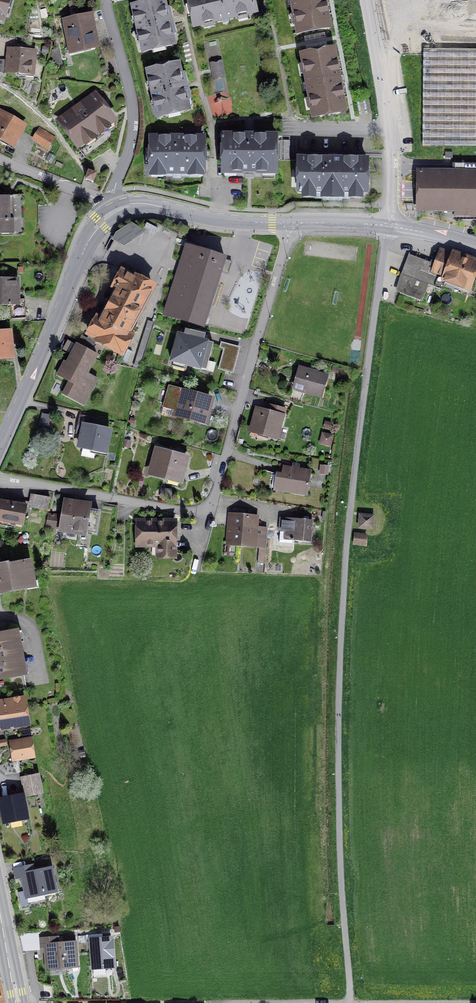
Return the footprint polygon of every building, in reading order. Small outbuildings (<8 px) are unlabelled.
[(170,30),(175,28),(172,13),(166,15),(163,0),(161,0),(133,7),(143,52),(173,45),(170,30)] [(194,26),(255,12),(253,0),(188,0),(194,26)] [(329,27),(324,0),(292,0),(298,33),(329,27)] [(64,21),(70,52),(97,46),(91,16),(64,21)] [(309,34),(310,40),(331,36),(330,31),(309,34)] [(182,43),(187,63),(192,61),(188,42),(182,43)] [(422,146),(475,146),(475,50),(423,49),(422,146)] [(30,73),(31,63),(34,63),(35,52),(9,50),(7,71),(30,73)] [(314,117),(344,111),(339,84),(342,83),(341,77),(338,77),(333,50),(302,55),(314,117)] [(211,64),(214,79),(224,77),(221,62),(211,64)] [(188,110),(185,95),(190,94),(187,78),(181,80),(178,65),(148,72),(158,117),(188,110)] [(59,121),(81,150),(114,127),(114,122),(95,95),(59,121)] [(0,114),(0,139),(13,146),(25,126),(1,112),(0,114)] [(34,137),(49,146),(54,138),(39,129),(34,137)] [(223,136),(223,168),(236,168),(236,171),(262,171),(262,169),(276,169),(276,137),(223,136)] [(151,138),(151,170),(164,170),(164,173),(190,173),(190,171),(203,171),(203,138),(151,138)] [(350,194),(350,192),(366,192),(366,161),(299,160),(298,191),(314,191),(314,193),(350,194)] [(418,171),(418,210),(455,210),(455,217),(475,217),(475,164),(462,163),(462,172),(418,171)] [(96,174),(89,172),(86,180),(93,182),(96,174)] [(22,222),(38,221),(38,205),(22,206),(22,197),(11,197),(11,200),(0,200),(0,234),(22,234),(22,222)] [(165,315),(203,327),(223,265),(225,259),(187,247),(180,267),(165,315)] [(446,278),(469,286),(475,268),(475,264),(440,251),(440,253),(435,251),(434,252),(436,253),(435,257),(438,258),(434,269),(416,262),(418,258),(408,254),(400,277),(405,279),(400,293),(422,301),(428,285),(442,290),(446,278)] [(131,337),(127,335),(153,287),(136,278),(135,279),(122,272),(114,287),(118,289),(101,321),(97,319),(89,334),(97,339),(96,340),(122,354),(131,337)] [(25,299),(18,300),(17,279),(0,280),(0,305),(10,305),(11,319),(26,318),(25,299)] [(206,371),(213,344),(203,341),(205,335),(185,329),(184,334),(189,336),(188,337),(178,335),(171,361),(206,371)] [(10,355),(8,334),(0,334),(0,356),(10,355)] [(97,355),(90,352),(96,340),(97,339),(89,334),(82,347),(76,344),(66,363),(64,361),(57,375),(69,381),(63,394),(83,405),(97,379),(87,374),(97,355)] [(70,351),(74,342),(68,339),(65,349),(70,351)] [(231,373),(238,347),(225,343),(218,369),(231,373)] [(300,368),(294,388),(321,395),(326,377),(309,372),(309,370),(300,368)] [(208,426),(211,412),(207,411),(210,400),(182,393),(182,394),(179,393),(179,389),(169,386),(163,407),(177,411),(177,414),(200,420),(199,423),(208,426)] [(256,409),(251,431),(276,438),(282,417),(283,417),(285,409),(272,406),(270,413),(256,409)] [(96,449),(96,453),(105,455),(110,431),(94,428),(96,420),(80,416),(78,426),(83,427),(79,446),(96,449)] [(321,445),(332,448),(334,437),(323,435),(321,445)] [(157,451),(151,473),(180,480),(186,458),(157,451)] [(276,474),(274,489),(307,494),(311,471),(283,467),(282,475),(276,474)] [(321,476),(329,477),(330,468),(322,467),(321,476)] [(33,494),(30,507),(47,510),(49,497),(33,494)] [(0,504),(0,520),(23,524),(27,506),(1,501),(0,504)] [(84,532),(84,531),(95,533),(99,512),(88,510),(88,507),(80,505),(81,503),(75,502),(74,504),(65,503),(63,516),(52,514),(50,527),(84,532)] [(230,515),(228,543),(254,545),(256,529),(257,517),(230,515)] [(360,515),(359,527),(372,528),(373,516),(360,515)] [(285,531),(284,540),(310,542),(312,521),(305,521),(305,520),(280,517),(279,531),(285,531)] [(159,544),(159,556),(173,556),(174,522),(139,522),(138,544),(159,544)] [(265,564),(267,530),(256,529),(254,545),(259,545),(258,563),(265,564)] [(355,543),(365,544),(366,535),(356,534),(355,543)] [(7,564),(0,565),(0,591),(27,586),(27,585),(34,583),(30,563),(8,567),(7,564)] [(12,690),(27,687),(16,632),(0,635),(0,677),(10,676),(12,690)] [(26,721),(22,698),(0,701),(0,725),(26,721)] [(12,743),(15,758),(32,755),(29,740),(12,743)] [(23,778),(26,795),(41,792),(37,775),(23,778)] [(0,800),(4,821),(27,817),(22,795),(0,800)] [(44,893),(44,892),(55,889),(51,868),(30,873),(28,866),(14,869),(16,878),(23,876),(27,896),(44,893)] [(92,966),(117,964),(115,931),(90,932),(92,966)] [(65,966),(65,965),(76,964),(74,936),(64,937),(64,943),(54,944),(54,937),(40,938),(40,947),(46,947),(47,967),(65,966)]
